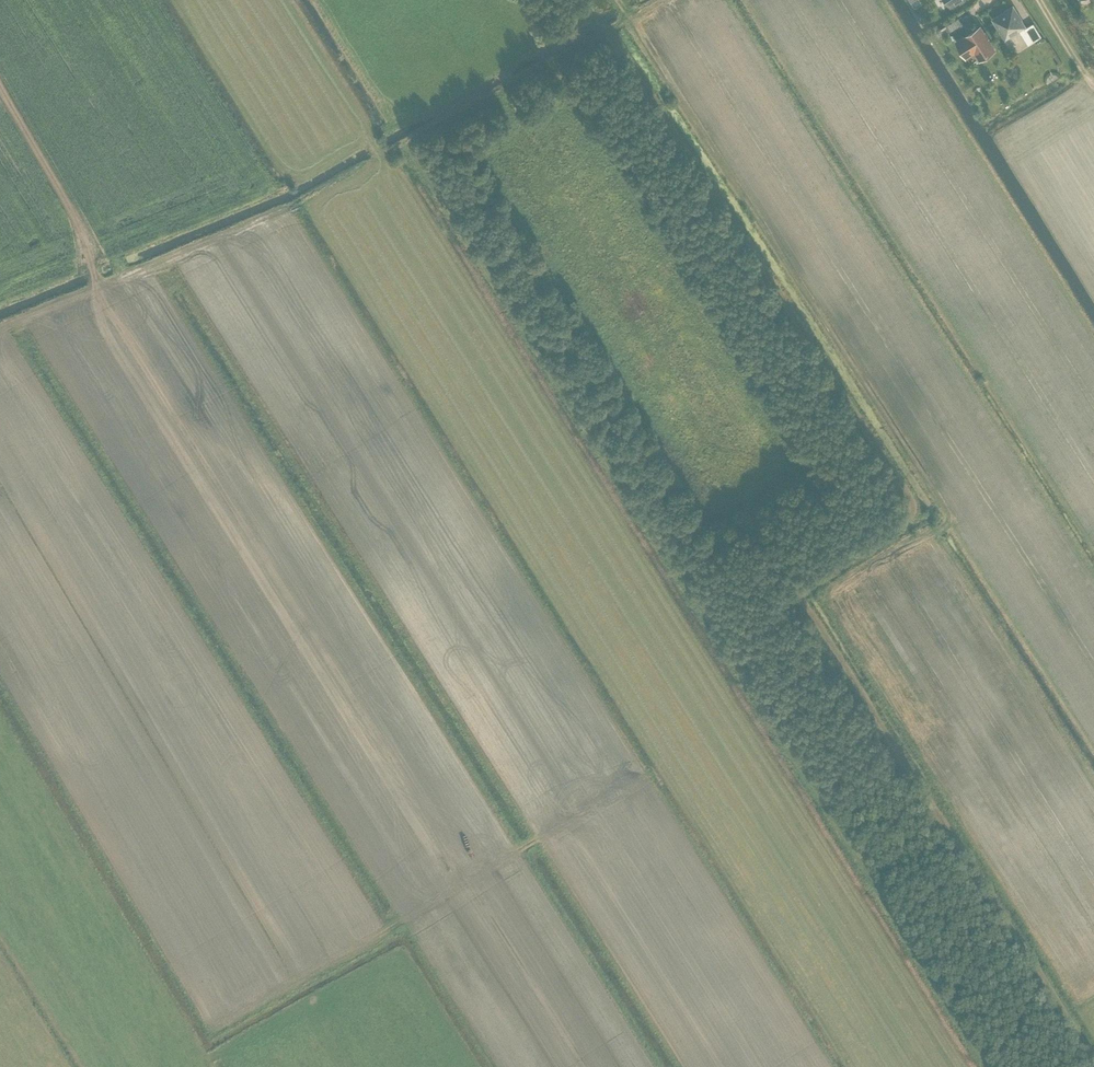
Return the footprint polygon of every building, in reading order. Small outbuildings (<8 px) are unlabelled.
[(1006,12),(994,19),(1001,31),(1000,32),(1005,39),(1013,35),(1013,34),(1019,30),(1029,44),(1042,36),(1033,23),(1026,28),(1021,20),(1021,19),(1013,6),(1005,11),(1006,12)] [(975,50),(980,59),(993,50),(980,28),(966,37),(967,37),(958,43),(966,56),(975,50)] [(559,88),(547,95),(550,100),(562,94),(559,88)]
